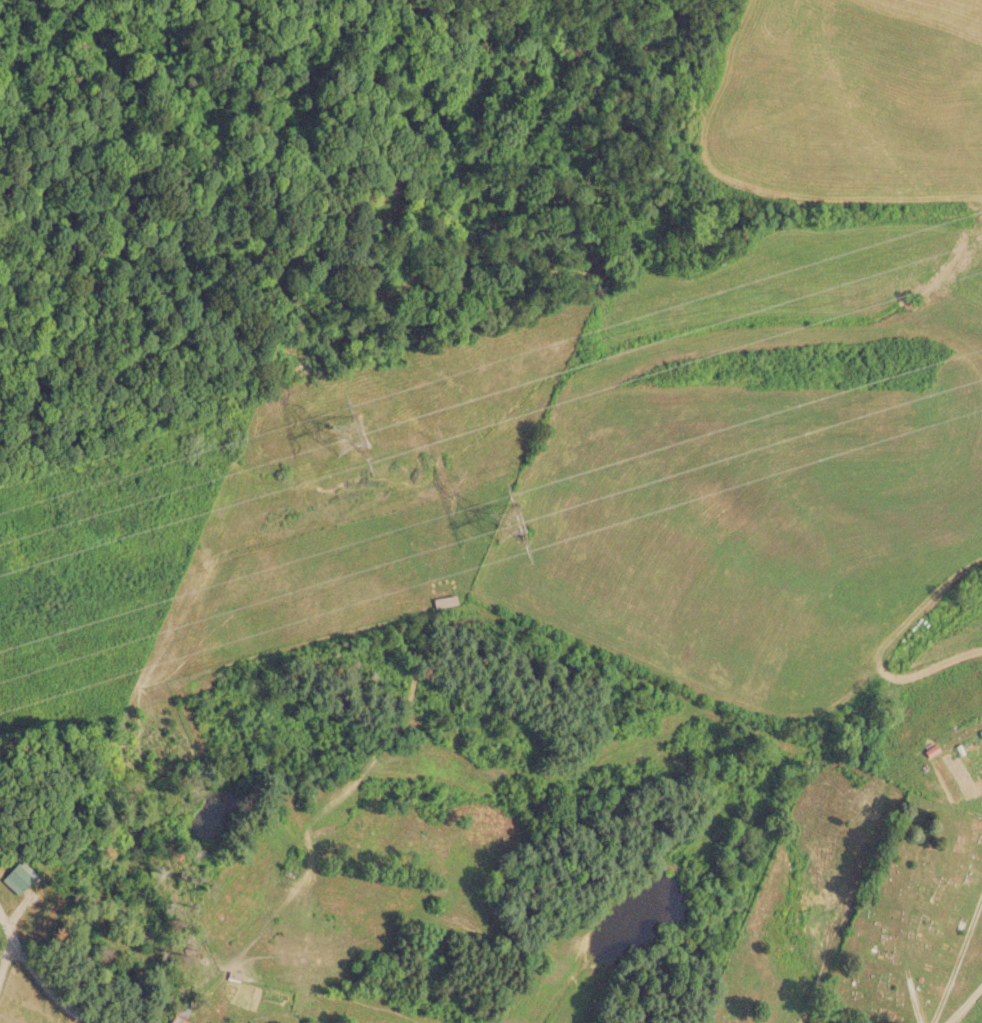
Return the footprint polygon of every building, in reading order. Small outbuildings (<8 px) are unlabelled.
[(30,880),(17,864),(3,876),(16,892),(30,880)]
